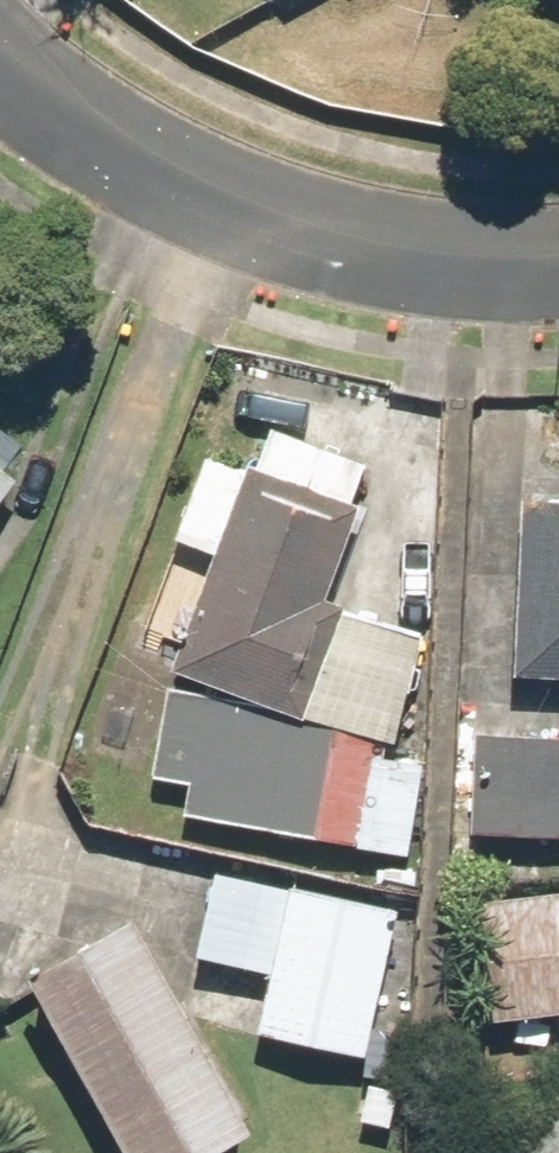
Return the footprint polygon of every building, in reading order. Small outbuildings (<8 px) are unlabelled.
[(249,464),(171,668),(303,718),(346,606),(326,598),(361,506),(249,464)] [(16,480),(0,468),(0,502),(16,480)] [(520,494),(516,674),(558,675),(558,495),(520,494)] [(477,730),(472,830),(448,829),(445,884),(536,888),(538,837),(558,838),(558,733),(477,730)] [(404,908),(214,868),(195,959),(276,976),(263,1038),(373,1060),(404,908)] [(479,901),(490,1021),(558,1014),(558,893),(479,901)] [(27,975),(123,1152),(202,1152),(250,1128),(136,916),(27,975)]
